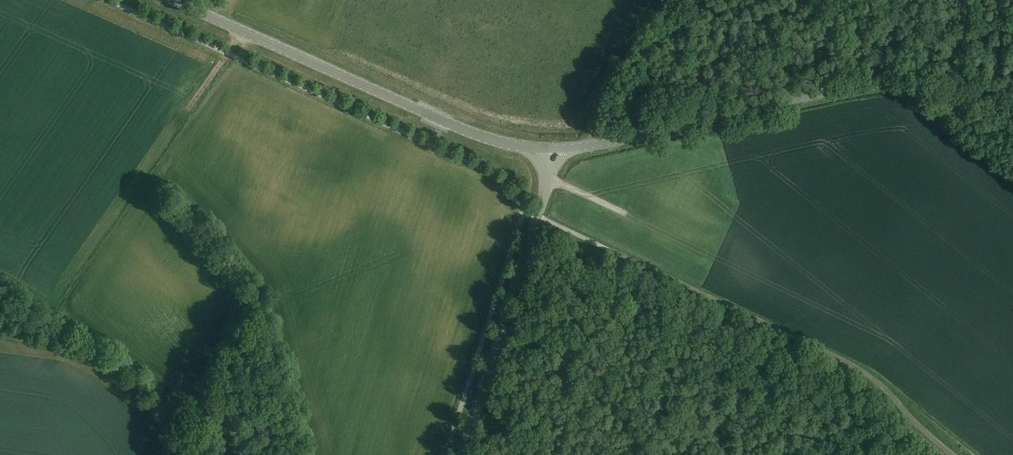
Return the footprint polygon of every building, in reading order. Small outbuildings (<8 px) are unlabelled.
[(270,11),(273,0),(262,0),(259,8),(270,11)] [(270,11),(278,14),(281,6),(273,3),(270,11)] [(654,264),(669,270),(672,263),(656,258),(654,264)]
